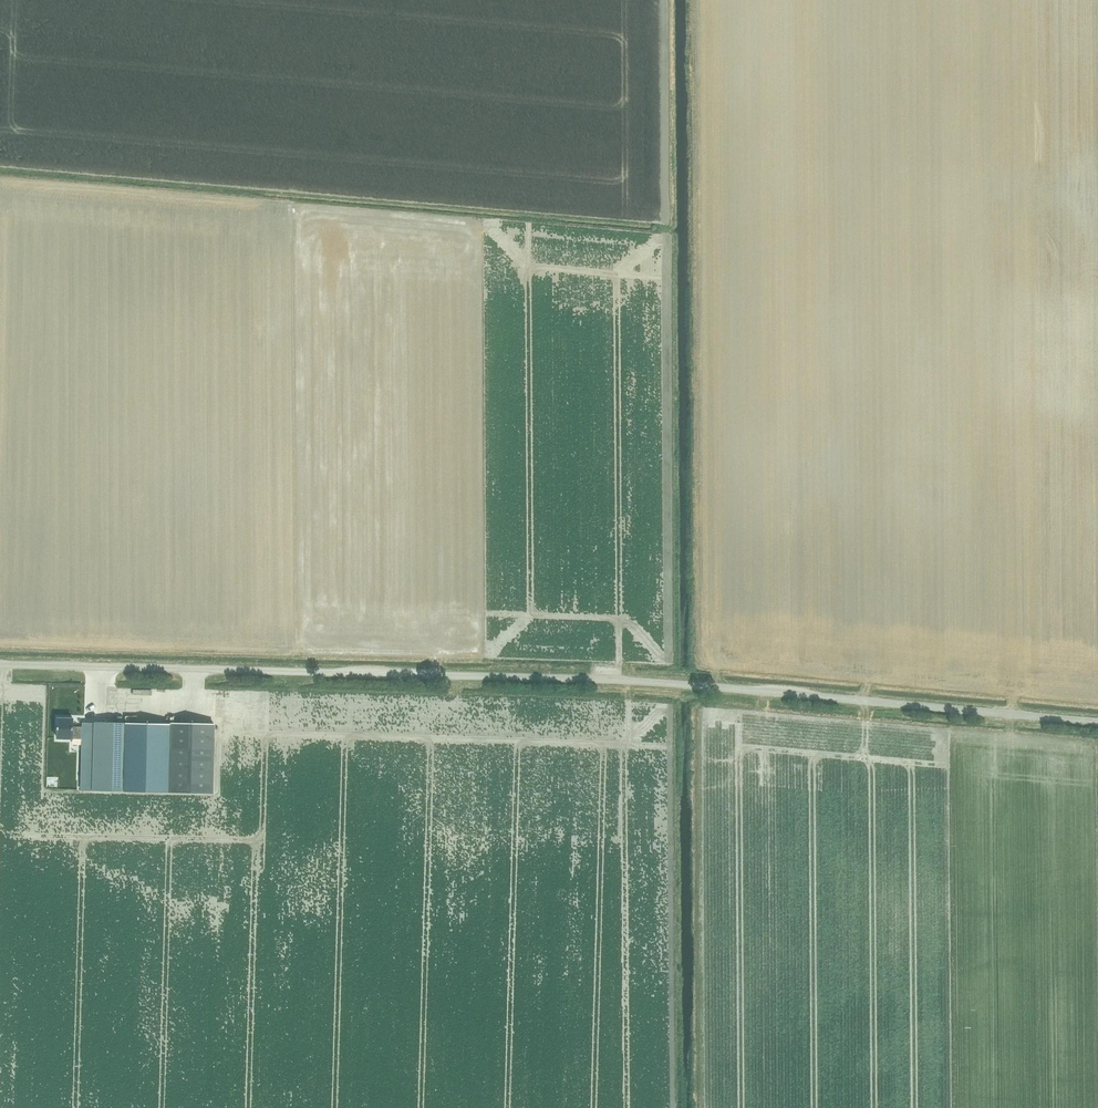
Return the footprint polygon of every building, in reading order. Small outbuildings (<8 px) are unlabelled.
[(215,725),(171,724),(83,723),(83,725),(74,725),(75,719),(59,718),(58,738),(74,739),(74,736),(83,737),(82,789),(214,792),(215,725)]
